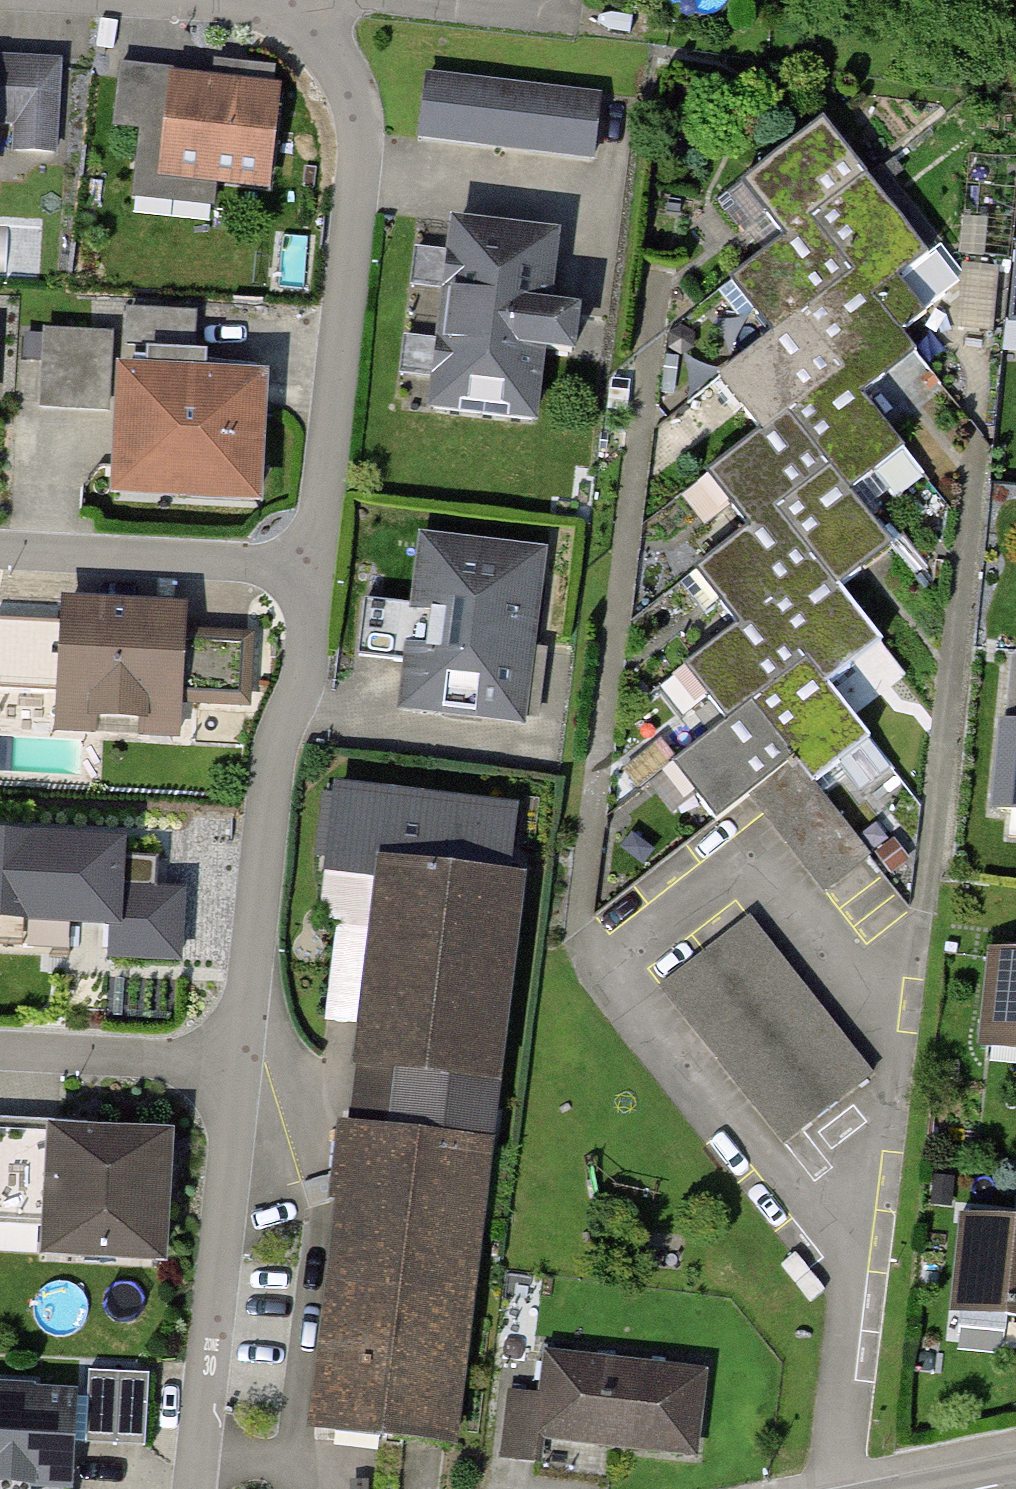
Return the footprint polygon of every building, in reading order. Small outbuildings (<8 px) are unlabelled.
[(1,55),(0,108),(0,151),(70,152),(72,56),(1,55)] [(175,68),(124,62),(116,131),(143,135),(167,137),(175,74),(175,68)] [(609,90),(429,69),(421,137),(601,158),(609,90)] [(284,87),(175,74),(167,137),(162,178),(229,186),(271,191),(284,87)] [(824,119),(744,182),(788,238),(811,220),(868,175),(824,119)] [(167,137),(143,135),(136,197),(226,208),(229,186),(162,178),(167,137)] [(868,175),(811,220),(856,277),(873,299),(931,253),(868,175)] [(568,229),(450,217),(443,287),(561,299),(568,229)] [(788,238),(731,283),(776,340),(804,319),(856,277),(811,220),(788,238)] [(845,371),(865,396),(917,354),(873,299),(856,277),(804,319),(845,371)] [(561,299),(443,287),(436,351),(551,363),(568,365),(575,301),(561,299)] [(188,314),(130,312),(128,345),(187,348),(188,314)] [(724,382),(766,434),(791,414),(845,371),(804,319),(776,340),(724,382)] [(111,336),(47,333),(44,402),(108,404),(111,336)] [(551,363),(436,351),(430,414),(545,425),(551,363)] [(124,374),(120,440),(179,444),(176,494),(255,498),(262,381),(147,375),(148,359),(134,358),(133,374),(124,374)] [(833,468),(855,495),(909,452),(865,396),(845,371),(791,414),(833,468)] [(766,434),(709,478),(752,532),(777,512),(833,468),(791,414),(766,434)] [(833,468),(777,512),(818,565),(838,590),(895,545),(855,495),(833,468)] [(698,574),(740,627),(764,608),(818,565),(777,512),(752,532),(698,574)] [(423,534),(403,712),(532,727),(552,548),(423,534)] [(806,661),(829,689),(883,646),(838,590),(818,565),(764,608),(806,661)] [(180,634),(181,614),(67,608),(61,699),(95,701),(94,715),(141,717),(141,703),(176,705),(177,699),(247,703),(251,638),(180,634)] [(685,670),(727,723),(752,704),(806,661),(764,608),(740,627),(685,670)] [(798,760),(819,786),(873,744),(829,689),(806,661),(752,704),(798,760)] [(674,765),(719,822),(755,795),(798,760),(752,704),(727,723),(674,765)] [(995,722),(986,812),(1015,815),(1015,724),(995,722)] [(798,760),(755,795),(828,887),(871,852),(819,786),(798,760)] [(380,859),(516,874),(524,808),(336,787),(325,877),(378,883),(380,859)] [(0,838),(0,918),(111,924),(109,956),(178,960),(182,893),(146,891),(148,858),(118,857),(118,845),(0,838)] [(516,874),(380,859),(378,883),(356,1070),(365,1071),(466,1083),(503,1087),(527,875),(516,874)] [(749,921),(664,986),(785,1141),(870,1076),(749,921)] [(995,953),(986,1054),(1015,1057),(1015,954),(995,953)] [(466,1083),(365,1071),(358,1127),(460,1139),(466,1083)] [(45,1246),(168,1250),(174,1110),(51,1105),(0,1103),(0,1214),(46,1216),(45,1246)] [(462,1449),(496,1143),(460,1139),(358,1127),(346,1126),(311,1432),(462,1449)] [(965,1218),(959,1315),(1015,1319),(1015,1221),(965,1218)] [(0,1377),(0,1467),(81,1467),(81,1438),(147,1438),(147,1355),(81,1356),(81,1377),(0,1377)] [(544,1440),(702,1459),(713,1374),(554,1355),(550,1392),(544,1440)] [(544,1440),(550,1392),(516,1388),(507,1460),(541,1464),(544,1440)]
